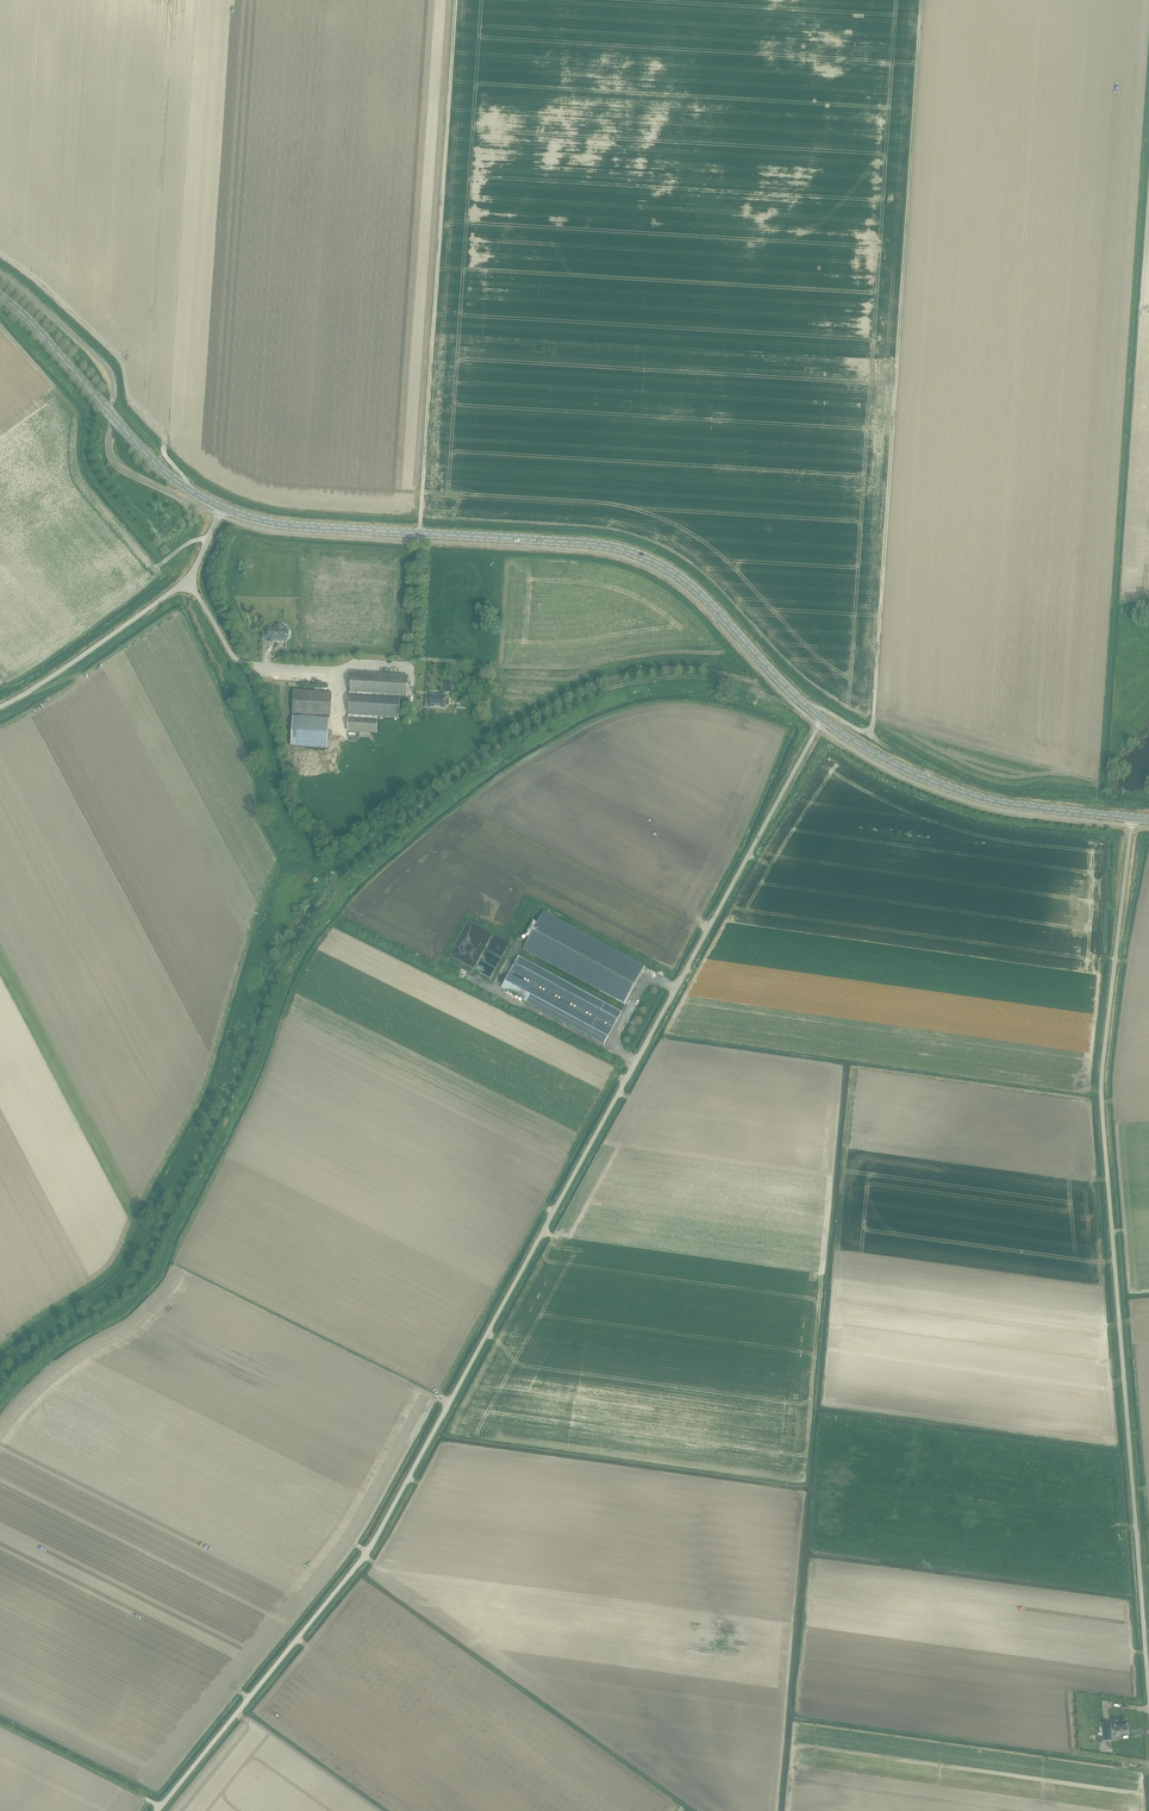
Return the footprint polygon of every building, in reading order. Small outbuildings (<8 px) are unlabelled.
[(268,628),(268,641),(273,642),(273,639),(286,639),(286,635),(288,635),(289,630),(286,630),(286,629),(284,629),(284,626),(278,626),(278,629),(268,628)] [(350,694),(351,694),(350,695),(349,715),(349,716),(349,718),(348,731),(376,733),(377,719),(377,717),(399,718),(400,698),(400,697),(407,697),(408,677),(351,673),(350,694)] [(330,717),(331,693),(295,691),(294,715),(330,717)] [(426,701),(425,706),(430,707),(445,708),(445,705),(447,705),(447,704),(448,704),(448,701),(448,697),(449,697),(445,697),(445,696),(430,695),(430,696),(427,696),(427,701),(426,701)] [(292,747),(329,749),(330,718),(293,717),(292,747)] [(624,1004),(645,966),(543,911),(537,922),(533,919),(524,936),(528,938),(523,949),(624,1004)] [(519,956),(502,988),(603,1043),(621,1011),(519,956)] [(1110,1722),(1103,1722),(1104,1740),(1111,1739),(1111,1730),(1114,1730),(1114,1731),(1127,1730),(1126,1719),(1113,1720),(1114,1724),(1110,1724),(1110,1722)] [(1132,1745),(1124,1745),(1124,1751),(1140,1751),(1140,1741),(1132,1741),(1132,1745)]
